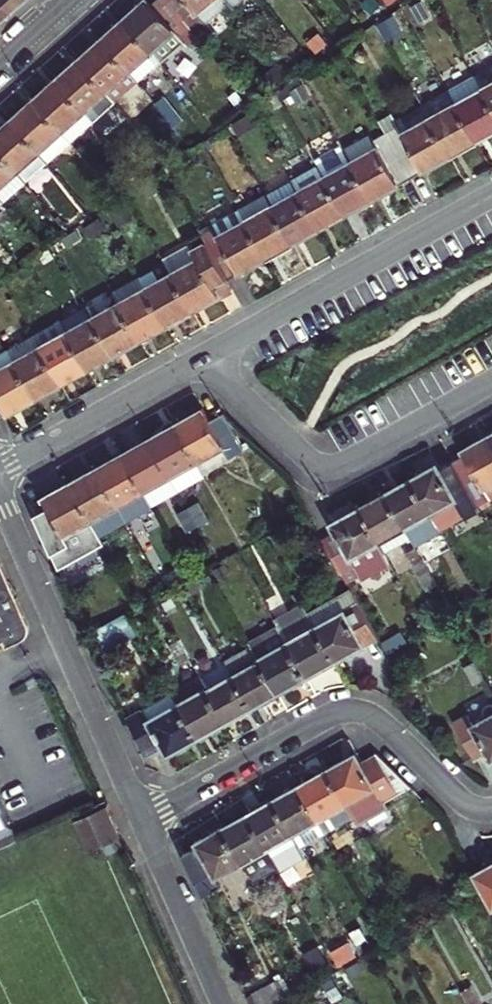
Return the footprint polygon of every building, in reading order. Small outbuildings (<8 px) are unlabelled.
[(14,11),(4,0),(0,0),(0,23),(4,20),(14,11)] [(14,11),(24,2),(26,0),(4,0),(14,11)] [(180,37),(191,28),(169,0),(154,0),(151,2),(149,0),(139,0),(132,6),(119,18),(148,53),(174,31),(180,37)] [(191,28),(205,17),(197,9),(209,0),(169,0),(191,28)] [(148,53),(119,18),(108,27),(97,37),(127,71),(148,53)] [(183,40),(180,37),(174,31),(148,53),(156,63),(183,40)] [(86,47),(75,57),(103,92),(127,71),(97,37),(86,47)] [(156,63),(148,53),(127,71),(136,81),(156,63)] [(103,92),(75,57),(64,67),(53,77),(82,111),(103,92)] [(112,102),(136,81),(127,71),(103,92),(112,102)] [(60,131),(82,111),(53,77),(41,87),(29,97),(60,131)] [(91,121),(112,102),(103,92),(82,111),(91,121)] [(462,110),(491,162),(491,161),(491,100),(489,95),(462,110)] [(60,131),(29,97),(19,106),(8,116),(37,151),(60,131)] [(491,162),(462,110),(437,123),(466,175),(478,168),(491,162)] [(8,116),(0,123),(0,152),(15,170),(37,151),(8,116)] [(445,186),(466,175),(437,123),(411,137),(417,150),(403,157),(425,197),(445,186)] [(66,140),(60,131),(37,151),(44,160),(66,140)] [(15,170),(22,180),(44,160),(37,151),(15,170)] [(15,170),(0,152),(0,184),(15,170)] [(403,209),(425,197),(403,157),(387,165),(381,154),(353,168),(359,181),(380,221),(403,209)] [(326,184),(332,196),(353,235),(367,228),(380,221),(359,181),(353,168),(351,165),(323,179),(326,184)] [(15,170),(0,184),(0,200),(22,180),(15,170)] [(302,197),(328,249),(341,242),(353,235),(332,196),(326,184),(302,197)] [(302,197),(275,212),(302,262),(315,255),(328,249),(302,197)] [(256,242),(275,278),(288,270),(302,262),(275,212),(247,226),(256,242)] [(254,288),(275,278),(256,242),(229,255),(223,245),(209,253),(234,299),(254,288)] [(178,293),(198,331),(212,324),(225,317),(220,307),(234,299),(209,253),(195,260),(199,267),(204,279),(178,293)] [(204,279),(199,267),(172,282),(178,293),(204,279)] [(142,290),(151,308),(178,293),(172,282),(169,275),(142,290)] [(117,304),(126,322),(151,308),(142,290),(117,304)] [(178,293),(151,308),(171,346),(185,338),(198,331),(178,293)] [(171,346),(151,308),(126,322),(145,360),(158,353),(171,346)] [(132,367),(145,360),(126,322),(99,336),(118,374),(132,367)] [(99,336),(93,325),(68,338),(73,349),(99,336)] [(73,349),(92,387),(105,381),(118,374),(99,336),(73,349)] [(47,364),(73,349),(68,338),(41,353),(47,364)] [(73,349),(47,364),(66,401),(79,394),(92,387),(73,349)] [(47,364),(41,353),(15,367),(16,369),(20,378),(47,364)] [(21,379),(40,415),(53,408),(66,401),(47,364),(20,378),(21,379)] [(16,369),(0,377),(0,389),(21,379),(20,378),(16,369)] [(40,415),(21,379),(0,389),(0,429),(11,423),(14,429),(27,422),(40,415)] [(222,449),(228,459),(244,450),(224,415),(209,423),(202,410),(188,417),(175,425),(196,463),(222,449)] [(202,474),(196,463),(175,425),(161,433),(148,440),(169,478),(177,491),(203,477),(202,474)] [(451,459),(478,507),(491,499),(491,441),(488,433),(473,441),(461,448),(463,453),(451,459)] [(169,478),(148,440),(135,447),(122,454),(144,493),(169,478)] [(196,463),(202,474),(228,459),(222,449),(196,463)] [(144,493),(122,454),(109,462),(96,469),(124,520),(151,506),(144,493)] [(438,529),(478,507),(451,459),(438,467),(435,462),(423,469),(409,477),(428,512),(438,529)] [(124,520),(96,469),(83,476),(69,484),(98,535),(124,520)] [(396,484),(383,491),(403,526),(428,512),(409,477),(396,484)] [(144,493),(151,506),(177,491),(169,478),(144,493)] [(104,545),(98,535),(69,484),(57,491),(44,498),(51,511),(36,520),(59,570),(104,545)] [(403,526),(383,491),(370,498),(358,505),(385,553),(410,540),(403,526)] [(197,503),(187,508),(197,526),(207,521),(197,503)] [(336,534),(322,542),(342,577),(357,568),(364,581),(391,565),(385,553),(358,505),(343,514),(329,521),(336,534)] [(197,526),(187,508),(177,514),(187,532),(197,526)] [(318,545),(305,550),(311,563),(323,557),(318,545)] [(437,587),(430,574),(415,548),(405,554),(427,592),(437,587)] [(2,642),(5,648),(22,640),(25,637),(27,632),(28,627),(27,625),(0,563),(0,643),(2,642)] [(196,590),(204,585),(199,576),(184,585),(190,597),(198,593),(196,590)] [(159,584),(149,589),(154,598),(164,592),(159,584)] [(209,589),(207,597),(216,598),(217,590),(209,589)] [(356,650),(377,638),(351,591),(350,592),(309,615),(335,661),(356,650)] [(278,627),(306,611),(304,606),(275,622),(278,627)] [(335,661),(309,615),(306,611),(278,627),(306,678),(320,669),(335,661)] [(126,615),(95,632),(104,647),(105,650),(136,633),(126,615)] [(250,643),(252,647),(278,693),(292,685),(306,678),(278,627),(250,643)] [(180,642),(170,647),(179,665),(189,659),(180,642)] [(278,693),(252,647),(226,661),(233,675),(252,708),(265,700),(278,693)] [(475,663),(465,668),(475,686),(484,680),(475,663)] [(178,704),(206,688),(199,675),(170,691),(172,693),(178,704)] [(233,675),(207,690),(225,723),(238,715),(252,708),(233,675)] [(225,723),(207,690),(206,688),(178,704),(197,738),(211,731),(225,723)] [(178,704),(172,693),(127,718),(147,755),(163,747),(167,755),(182,746),(197,738),(178,704)] [(489,704),(487,705),(485,707),(483,709),(483,712),(483,715),(480,716),(482,721),(474,726),(468,715),(454,723),(475,760),(488,753),(491,761),(491,704),(489,704)] [(342,762),(327,771),(353,818),(357,824),(386,807),(384,803),(411,787),(379,753),(361,763),(356,754),(342,762)] [(353,818),(327,771),(313,778),(300,786),(326,833),(353,818)] [(273,800),(300,848),(326,833),(300,786),(286,793),(273,800)] [(307,862),(300,848),(273,800),(260,807),(247,815),(280,872),(282,876),(307,862)] [(14,833),(0,803),(0,840),(14,833)] [(121,837),(107,806),(75,820),(89,852),(121,837)] [(255,887),(280,872),(247,815),(235,822),(222,829),(242,864),(255,887)] [(242,864),(222,829),(209,836),(196,843),(198,847),(184,855),(203,897),(220,887),(216,879),(242,864)] [(473,875),(482,891),(491,910),(491,864),(473,875)] [(270,890),(260,896),(269,912),(279,907),(270,890)] [(361,929),(351,934),(358,947),(367,941),(361,929)] [(348,943),(331,952),(339,966),(355,957),(348,943)] [(317,944),(304,952),(314,969),(327,962),(317,944)] [(339,973),(325,981),(330,988),(343,981),(339,973)] [(289,998),(278,980),(252,995),(257,1003),(279,1003),(289,998)] [(464,997),(467,1003),(481,1003),(471,987),(461,992),(464,997)]
